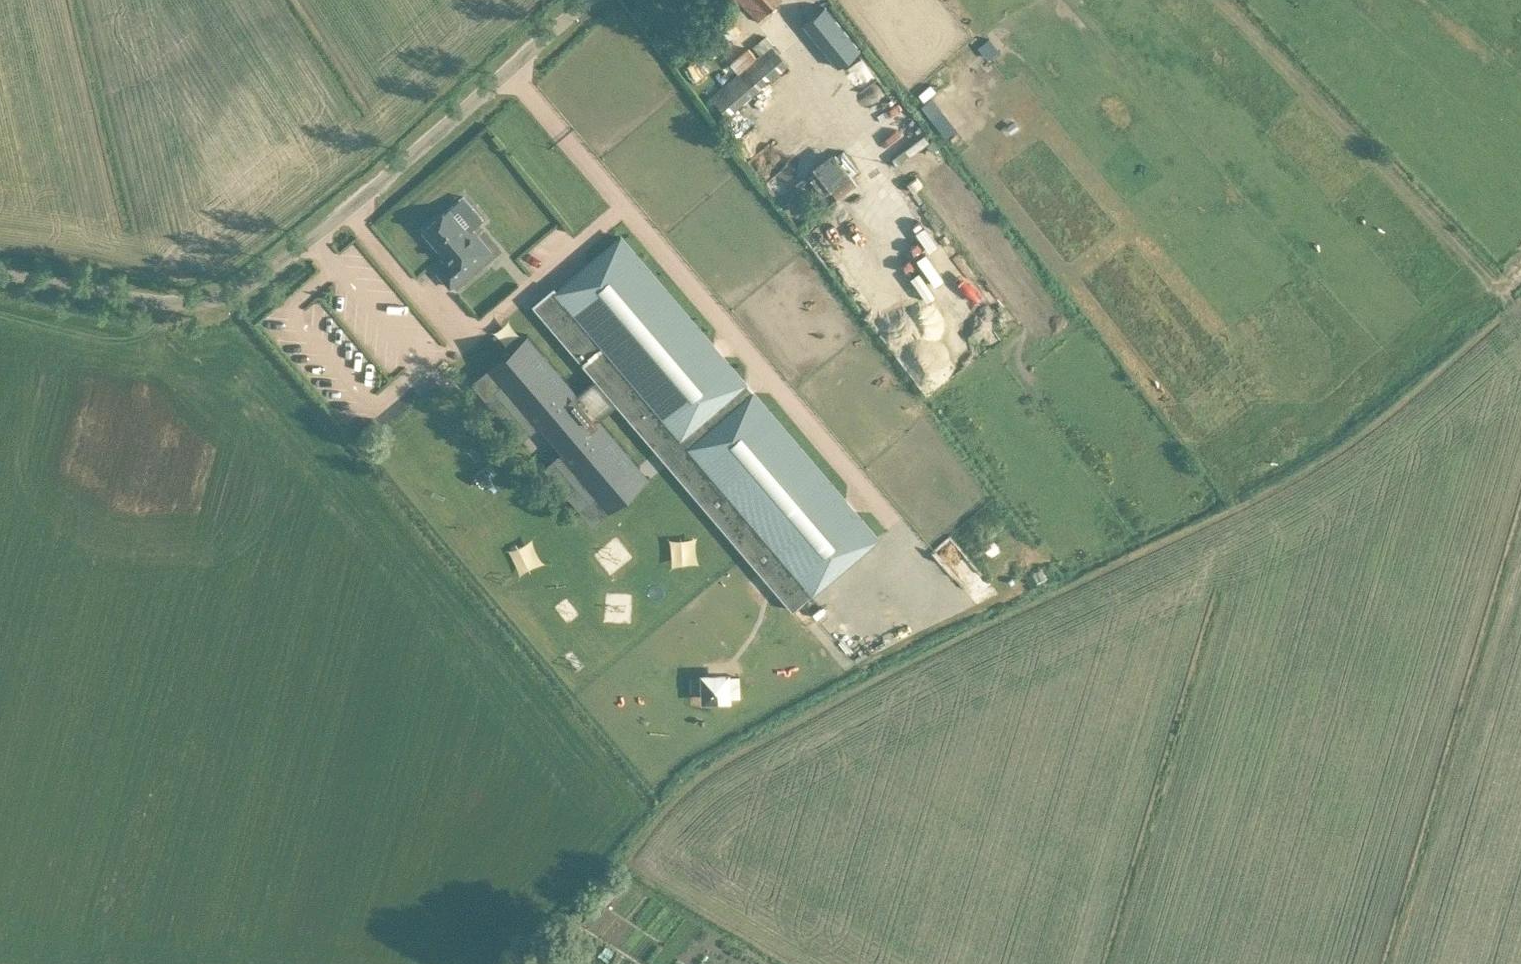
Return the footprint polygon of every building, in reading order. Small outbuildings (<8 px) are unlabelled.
[(759,19),(779,0),(740,0),(759,19)] [(825,5),(803,23),(839,66),(857,51),(860,48),(850,36),(825,5)] [(727,114),(790,63),(774,44),(711,95),(727,114)] [(824,195),(850,175),(832,152),(814,166),(817,170),(810,176),(824,195)] [(476,238),(449,207),(423,229),(450,260),(438,271),(450,286),(491,251),(478,236),(476,238)] [(534,305),(793,609),(878,537),(621,235),(557,290),(554,287),(534,305)] [(512,374),(495,389),(530,430),(541,421),(565,449),(554,458),(589,500),(606,485),(611,491),(641,465),(600,418),(618,403),(595,376),(577,391),(528,333),(527,334),(536,345),(507,369),(512,374)] [(513,546),(521,570),(544,563),(536,539),(513,546)] [(726,676),(705,676),(705,698),(727,697),(726,676)]
